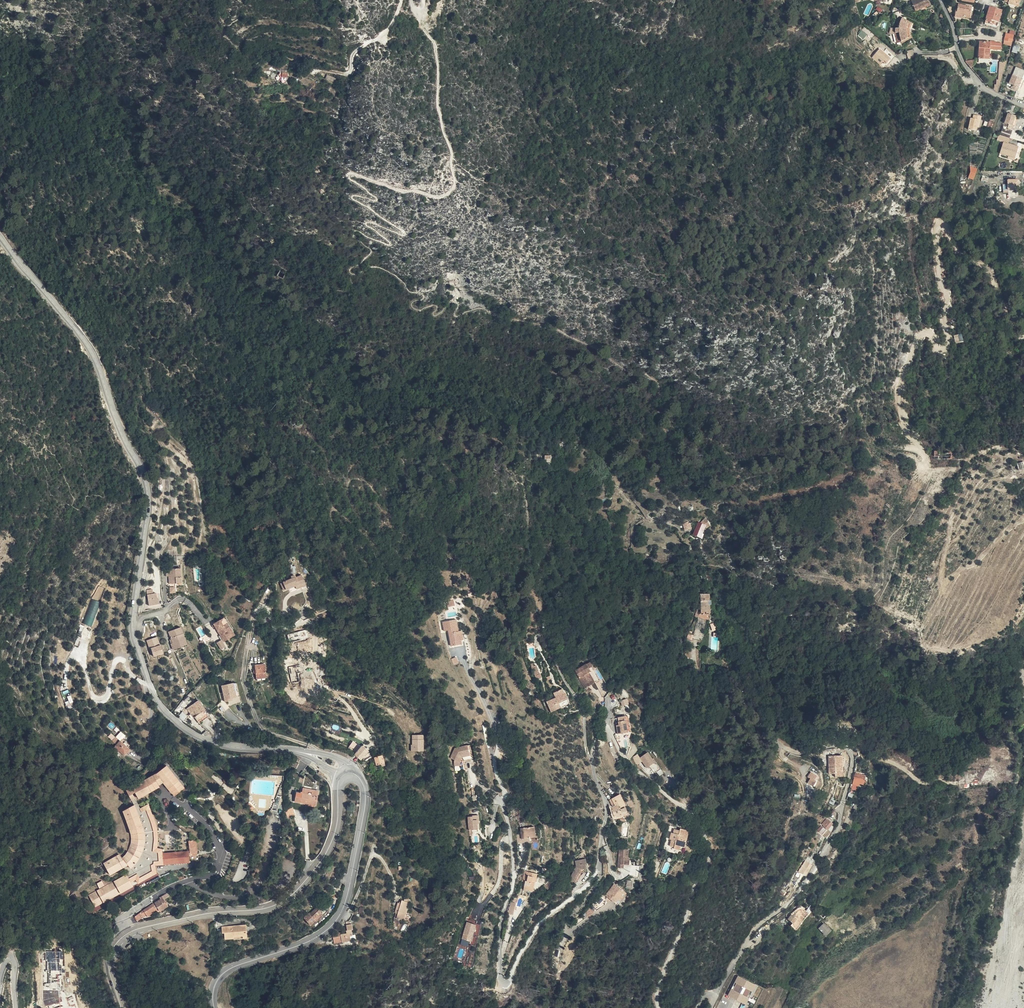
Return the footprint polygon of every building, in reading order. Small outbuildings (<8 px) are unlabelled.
[(921,0),(915,0),(910,7),(910,8),(922,3),(921,0)] [(953,11),(952,15),(960,16),(960,15),(967,16),(968,9),(966,9),(966,5),(955,3),(954,11),(953,11)] [(989,21),(994,6),(986,4),(986,5),(984,4),(982,13),(984,13),(982,20),(989,21)] [(998,7),(994,6),(989,21),(994,23),(998,7)] [(897,23),(897,26),(897,35),(897,36),(898,38),(899,40),(900,41),(910,35),(909,34),(908,32),(908,30),(908,29),(908,27),(908,25),(908,23),(909,22),(901,18),(897,23)] [(861,30),(857,35),(863,39),(867,35),(861,30)] [(1012,41),(1013,36),(1013,33),(1007,31),(1004,38),(1012,41)] [(988,46),(993,46),(995,40),(985,39),(985,37),(984,37),(982,47),(977,47),(976,55),(987,56),(988,46)] [(1020,46),(1014,45),(1011,52),(1018,54),(1020,46)] [(858,52),(860,54),(866,50),(863,46),(860,49),(858,52)] [(872,51),(869,54),(875,60),(879,56),(881,59),(884,56),(875,48),(872,51)] [(997,83),(1001,83),(1006,66),(1002,66),(1002,68),(1000,68),(999,78),(998,78),(997,83)] [(1023,73),(1023,71),(1015,67),(1008,83),(1012,85),(1011,89),(1016,92),(1021,80),(1023,73)] [(307,87),(304,93),(310,96),(313,90),(307,87)] [(979,120),(980,120),(981,116),(974,115),(973,119),(971,118),(969,130),(977,131),(978,126),(979,120)] [(1013,129),(1011,129),(1014,119),(1006,116),(1003,126),(1006,127),(1006,129),(1007,129),(1006,131),(1002,130),(999,138),(1009,142),(1012,133),(1013,129)] [(1009,142),(998,138),(996,143),(1007,147),(1009,142)] [(1020,179),(1009,179),(1009,190),(1020,190),(1020,179)] [(959,338),(967,337),(966,335),(965,329),(957,331),(959,338)] [(709,527),(713,524),(707,517),(701,522),(706,525),(702,531),(702,532),(707,525),(709,527)] [(696,533),(694,533),(694,534),(695,534),(697,533),(698,534),(702,536),(705,533),(702,532),(702,531),(706,525),(701,522),(698,527),(698,529),(697,529),(696,533)] [(168,575),(169,578),(170,586),(175,585),(182,585),(180,570),(168,571),(168,575)] [(254,581),(249,576),(245,580),(250,584),(254,581)] [(288,591),(289,592),(300,587),(309,583),(308,580),(306,577),(300,579),(299,577),(296,578),(297,580),(285,585),(288,591)] [(149,606),(157,605),(156,599),(158,598),(157,593),(154,594),(153,590),(147,591),(149,606)] [(713,597),(703,597),(704,616),(714,615),(713,597)] [(91,599),(82,623),(91,627),(100,602),(91,599)] [(311,611),(305,607),(300,614),(306,618),(311,611)] [(214,625),(216,628),(225,643),(235,636),(224,619),(214,625)] [(457,619),(442,621),(443,631),(448,631),(450,646),(462,644),(461,640),(463,640),(462,630),(458,630),(457,619)] [(181,641),(185,639),(181,629),(169,633),(173,644),(172,645),(174,651),(178,649),(177,647),(183,645),(181,641)] [(147,640),(153,657),(163,654),(157,636),(147,640)] [(177,647),(178,649),(187,646),(185,639),(181,641),(183,645),(177,647)] [(221,641),(217,644),(221,650),(225,648),(221,641)] [(581,672),(589,687),(598,681),(597,679),(598,679),(603,676),(596,664),(581,672)] [(270,665),(260,666),(262,680),(272,678),(270,665)] [(598,679),(601,684),(606,681),(603,676),(598,679)] [(873,686),(884,698),(893,691),(882,678),(873,686)] [(598,681),(589,687),(591,690),(601,684),(598,681)] [(237,699),(235,683),(222,685),(224,700),(237,699)] [(560,700),(550,704),(555,715),(565,710),(562,706),(572,701),(569,696),(568,696),(566,692),(558,696),(560,700)] [(198,701),(187,710),(194,719),(196,718),(200,723),(207,718),(202,712),(204,711),(205,710),(198,701)] [(183,713),(179,716),(185,721),(189,718),(183,713)] [(633,733),(630,717),(623,719),(624,726),(622,726),(624,735),(633,733)] [(227,726),(223,734),(228,737),(232,728),(227,726)] [(121,731),(116,736),(120,741),(125,736),(121,731)] [(111,733),(108,736),(114,743),(118,740),(111,733)] [(424,751),(424,735),(411,735),(411,751),(424,751)] [(131,754),(137,749),(128,741),(120,749),(124,752),(126,750),(131,754)] [(355,752),(360,746),(353,741),(348,747),(355,752)] [(469,759),(475,758),(476,758),(472,745),(460,748),(455,757),(459,760),(460,766),(465,765),(464,761),(467,756),(468,760),(469,759)] [(368,746),(360,754),(366,760),(374,751),(368,746)] [(653,753),(645,758),(652,768),(654,767),(660,774),(666,770),(660,761),(659,761),(653,753)] [(382,764),(388,762),(390,762),(389,754),(381,756),(382,764)] [(830,757),(832,776),(838,775),(838,778),(846,777),(845,769),(843,769),(842,756),(830,757)] [(304,772),(307,766),(300,760),(294,771),(300,773),(302,771),(304,772)] [(175,800),(185,792),(174,778),(168,769),(164,772),(158,777),(164,785),(175,800)] [(807,777),(805,780),(810,783),(814,779),(812,778),(815,774),(809,769),(805,774),(808,776),(807,777)] [(858,774),(855,785),(862,787),(863,784),(866,785),(868,777),(858,774)] [(160,849),(159,838),(159,831),(156,821),(149,807),(141,811),(138,806),(133,796),(136,795),(139,801),(160,789),(159,788),(164,785),(158,777),(127,792),(135,808),(140,818),(145,832),(145,846),(140,859),(132,869),(129,866),(124,869),(127,875),(132,884),(137,881),(139,885),(157,875),(157,867),(160,867),(160,864),(153,865),(151,856),(157,853),(159,857),(164,856),(164,854),(163,850),(160,849)] [(308,800),(316,802),(318,790),(303,788),(302,797),(309,799),(308,800)] [(622,805),(615,808),(619,818),(631,814),(631,812),(630,811),(626,812),(625,810),(630,808),(625,796),(619,799),(622,805)] [(301,802),(315,805),(316,802),(308,800),(309,799),(302,797),(301,802)] [(130,851),(123,859),(129,866),(132,869),(140,859),(145,846),(145,832),(140,818),(135,808),(124,813),(130,826),(133,835),(133,844),(130,851)] [(634,815),(633,812),(631,812),(631,814),(619,818),(619,820),(624,819),(629,818),(628,817),(634,815)] [(483,819),(485,818),(485,814),(478,814),(478,815),(474,815),(475,829),(477,829),(484,828),(483,823),(483,819)] [(824,837),(826,839),(834,825),(830,823),(828,822),(821,835),(823,836),(824,837)] [(540,826),(525,828),(527,838),(541,836),(540,826)] [(677,838),(677,840),(675,846),(679,847),(679,848),(684,850),(685,846),(689,847),(693,830),(685,828),(685,830),(679,829),(678,833),(678,835),(679,836),(678,838),(677,838)] [(188,862),(188,865),(192,865),(192,858),(197,857),(197,843),(195,843),(195,842),(192,843),(190,843),(190,848),(189,848),(189,853),(186,853),(186,855),(186,862),(188,862)] [(630,858),(632,858),(632,849),(623,848),(622,867),(627,868),(627,864),(630,864),(630,858)] [(170,855),(164,856),(159,857),(157,853),(151,856),(153,865),(160,864),(160,867),(165,866),(188,865),(188,862),(186,862),(186,855),(182,854),(178,855),(174,855),(170,855)] [(124,869),(129,866),(123,859),(121,856),(105,864),(111,875),(124,869)] [(801,872),(805,874),(806,873),(813,863),(815,859),(812,863),(808,861),(801,872)] [(815,865),(817,860),(815,859),(813,863),(806,873),(809,875),(815,865)] [(592,873),(592,871),(593,871),(593,866),(594,866),(594,862),(583,862),(584,867),(576,878),(580,881),(586,874),(592,873)] [(542,874),(528,870),(526,879),(529,880),(527,888),(530,889),(530,888),(537,890),(539,881),(540,881),(542,874)] [(134,887),(132,884),(127,875),(125,875),(126,877),(106,887),(103,882),(98,884),(101,890),(90,895),(96,907),(134,887)] [(626,896),(628,897),(632,892),(629,890),(631,889),(628,887),(627,888),(620,883),(611,894),(619,901),(620,899),(622,897),(623,898),(626,896)] [(161,900),(134,918),(137,922),(146,916),(147,917),(156,911),(158,914),(160,912),(160,913),(169,907),(164,900),(171,896),(169,893),(160,899),(161,900)] [(415,900),(408,898),(406,902),(404,901),(400,911),(403,911),(402,916),(409,918),(415,900)] [(515,913),(516,910),(519,902),(517,901),(514,900),(510,912),(515,913)] [(310,915),(317,923),(322,918),(329,911),(330,913),(335,908),(333,907),(331,906),(330,905),(327,909),(323,905),(316,912),(315,911),(310,915)] [(804,909),(793,916),(794,916),(799,920),(796,925),(795,926),(795,927),(800,931),(812,914),(804,909)] [(329,911),(322,918),(323,919),(330,913),(329,911)] [(111,921),(115,926),(120,923),(116,918),(111,921)] [(479,923),(470,920),(465,937),(473,940),(473,942),(479,944),(484,923),(479,922),(479,923)] [(348,940),(356,938),(356,933),(358,933),(357,928),(359,928),(358,923),(351,924),(352,929),(351,929),(351,931),(347,932),(346,930),(343,931),(343,932),(338,933),(340,942),(348,941),(348,940)] [(824,923),(818,929),(826,937),(831,932),(825,926),(827,925),(824,923)] [(248,938),(247,925),(223,927),(223,933),(225,933),(226,938),(234,938),(234,939),(248,938)] [(562,936),(558,945),(564,947),(568,939),(562,936)] [(62,972),(62,951),(46,951),(46,972),(62,972)] [(743,978),(741,977),(731,996),(733,997),(743,978)] [(743,978),(733,997),(740,1001),(736,1007),(748,1007),(759,986),(743,978)] [(44,1004),(59,1003),(59,990),(43,991),(44,1004)]
